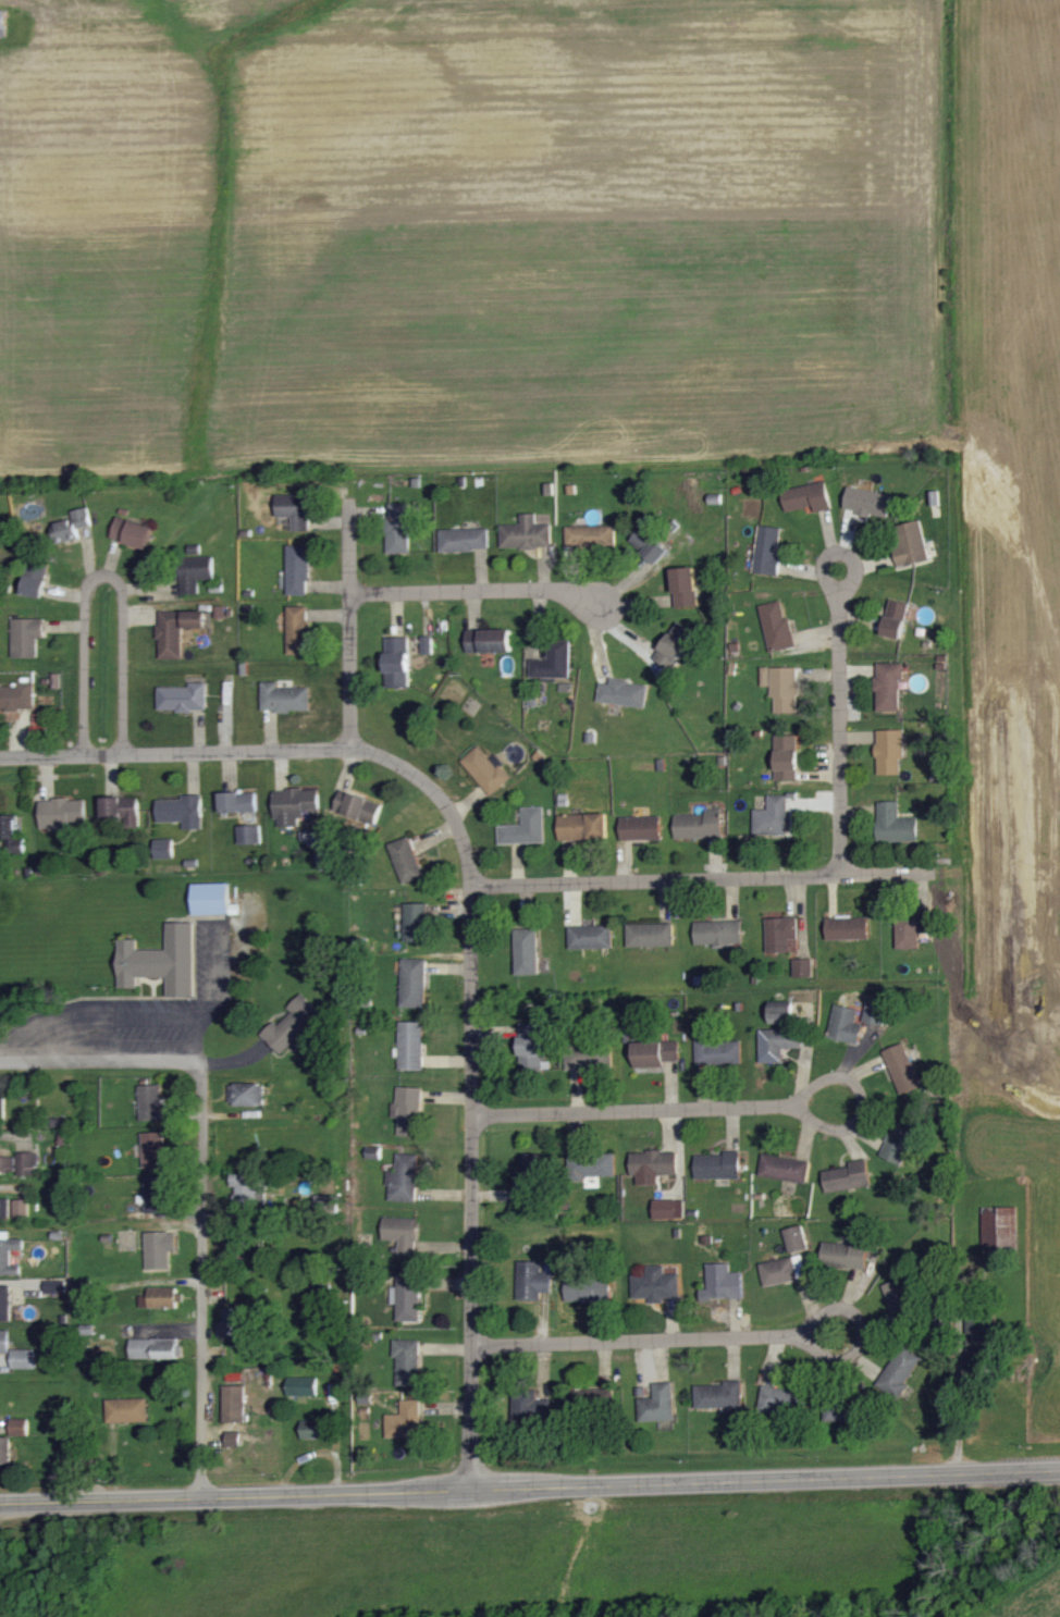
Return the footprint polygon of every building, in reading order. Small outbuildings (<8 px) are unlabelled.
[(814,505),(816,513),(833,509),(826,481),(782,492),(787,512),(814,505)] [(846,510),(860,511),(860,516),(890,519),(893,493),(848,488),(846,510)] [(277,517),(292,517),(292,531),(310,531),(309,494),(277,495),(277,517)] [(410,555),(410,504),(390,504),(389,518),(387,518),(387,554),(410,555)] [(92,526),(87,508),(71,512),(73,519),(54,524),(59,544),(80,539),(77,529),(92,526)] [(502,525),(502,549),(553,548),(552,524),(537,524),(537,514),(521,515),(522,525),(502,525)] [(111,539),(147,550),(154,528),(118,517),(111,539)] [(902,566),(930,560),(922,521),(894,527),(902,566)] [(567,526),(567,547),(617,546),(616,525),(567,526)] [(780,576),(782,556),(779,556),(783,528),(759,525),(753,573),(780,576)] [(656,565),(670,552),(645,526),(632,539),(656,565)] [(441,551),(490,551),(490,529),(441,529),(441,551)] [(288,545),(288,596),(310,595),(309,545),(288,545)] [(214,557),(180,558),(181,595),(199,594),(198,580),(214,580),(214,557)] [(23,595),(43,598),(49,564),(29,560),(23,595)] [(675,607),(698,607),(697,568),(674,569),(675,607)] [(903,639),(911,604),(892,599),(883,635),(903,639)] [(761,605),(770,652),(794,648),(785,600),(761,605)] [(288,654),(309,655),(311,607),(289,606),(288,654)] [(159,658),(182,659),(182,628),(207,629),(207,612),(160,611),(159,658)] [(44,619),(12,619),(12,658),(37,658),(37,638),(44,638),(44,619)] [(698,636),(680,622),(659,651),(677,664),(698,636)] [(512,629),(468,631),(468,653),(513,652),(512,629)] [(433,654),(433,636),(422,636),(422,654),(433,654)] [(410,688),(409,637),(385,638),(387,689),(410,688)] [(531,678),(570,679),(571,642),(550,641),(549,660),(531,659),(531,678)] [(901,711),(901,681),(905,681),(905,664),(878,664),(879,711),(901,711)] [(772,687),(772,697),(776,697),(776,714),(800,714),(800,668),(762,668),(762,687),(772,687)] [(648,708),(650,684),(612,680),(611,684),(601,683),(599,702),(648,708)] [(280,687),(280,682),(263,682),(262,711),(311,712),(311,688),(280,687)] [(159,711),(207,712),(208,683),(191,683),(191,688),(159,688),(159,711)] [(0,685),(0,711),(35,710),(34,685),(0,685)] [(878,775),(904,775),(903,730),(877,731),(878,775)] [(777,781),(800,781),(801,736),(778,735),(777,781)] [(513,778),(495,757),(491,760),(480,746),(461,761),(491,796),(513,778)] [(277,828),(300,827),(299,818),(320,817),(319,789),(276,790),(277,828)] [(221,794),(221,814),(258,813),(257,792),(221,794)] [(384,805),(351,792),(347,803),(340,801),(335,811),(375,827),(384,805)] [(184,830),(204,830),(203,795),(182,796),(182,800),(158,800),(158,823),(184,822),(184,830)] [(754,810),(754,835),(790,834),(789,795),(768,796),(769,810),(754,810)] [(140,797),(103,799),(104,824),(140,823),(140,797)] [(40,801),(41,827),(86,826),(85,799),(40,801)] [(878,842),(919,843),(920,818),(900,817),(900,802),(879,802),(878,842)] [(546,843),(545,807),(522,808),(522,825),(498,826),(499,845),(546,843)] [(722,810),(706,810),(706,814),(675,815),(676,839),(723,838),(722,810)] [(606,814),(559,816),(560,840),(606,839),(606,814)] [(17,839),(16,815),(0,816),(0,852),(24,852),(24,839),(17,839)] [(662,840),(662,816),(621,817),(621,841),(662,840)] [(240,846),(262,845),(262,825),(239,826),(240,846)] [(390,845),(404,884),(426,876),(411,837),(390,845)] [(155,840),(156,860),(175,859),(174,840),(155,840)] [(193,915),(240,915),(239,906),(231,906),(231,884),(193,885),(193,915)] [(405,905),(406,943),(431,942),(429,904),(405,905)] [(799,939),(799,917),(766,918),(767,952),(789,952),(789,939),(799,939)] [(828,940),(870,939),(870,917),(827,918),(828,940)] [(930,933),(930,918),(897,919),(898,949),(920,948),(919,933),(930,933)] [(743,946),(743,921),(696,923),(697,947),(743,946)] [(119,940),(119,989),(138,989),(138,978),(167,978),(167,998),(195,998),(195,923),(167,923),(167,951),(138,951),(138,940),(119,940)] [(674,924),(628,925),(629,948),(675,947),(674,924)] [(614,949),(614,926),(570,927),(570,950),(614,949)] [(540,975),(539,929),(516,930),(517,976),(540,975)] [(427,1008),(428,959),(403,959),(401,1007),(427,1008)] [(812,959),(794,959),(794,978),(813,977),(812,959)] [(288,1009),(292,1013),(279,1026),(275,1022),(262,1036),(282,1055),(321,1013),(301,995),(288,1009)] [(859,1010),(835,1005),(828,1039),(860,1045),(864,1024),(856,1023),(859,1010)] [(885,1025),(887,1007),(867,1005),(865,1023),(885,1025)] [(788,1007),(771,1008),(772,1024),(789,1023),(788,1007)] [(400,1071),(425,1071),(424,1022),(400,1022),(400,1071)] [(543,1023),(519,1024),(521,1072),(544,1071),(543,1023)] [(784,1063),(783,1049),(802,1048),(801,1030),(760,1031),(761,1063),(784,1063)] [(697,1064),(742,1064),(742,1040),(697,1041),(697,1064)] [(681,1042),(635,1043),(635,1068),(666,1067),(666,1062),(681,1061),(681,1042)] [(886,1050),(899,1095),(921,1089),(907,1044),(886,1050)] [(599,1071),(600,1053),(568,1051),(567,1069),(599,1071)] [(230,1085),(231,1107),(265,1106),(265,1084),(230,1085)] [(163,1086),(140,1086),(141,1121),(164,1121),(163,1086)] [(424,1088),(398,1088),(398,1105),(393,1105),(392,1116),(400,1116),(399,1136),(412,1137),(412,1122),(423,1123),(424,1088)] [(900,1167),(916,1138),(896,1127),(880,1156),(900,1167)] [(165,1133),(142,1133),(143,1169),(166,1168),(165,1133)] [(725,1155),(696,1156),(697,1180),(742,1179),(741,1151),(725,1152),(725,1155)] [(632,1176),(638,1176),(639,1186),(659,1185),(659,1175),(678,1175),(678,1152),(632,1153),(632,1176)] [(38,1177),(38,1154),(18,1154),(17,1177),(38,1177)] [(420,1155),(397,1154),(396,1172),(389,1172),(388,1202),(418,1203),(420,1155)] [(616,1178),(616,1154),(569,1155),(569,1179),(616,1178)] [(16,1155),(0,1156),(0,1172),(16,1171),(16,1155)] [(522,1206),(540,1206),(541,1155),(523,1155),(523,1171),(514,1171),(514,1190),(522,1190),(522,1206)] [(808,1182),(810,1161),(763,1156),(761,1178),(808,1182)] [(823,1170),(827,1194),(872,1187),(868,1163),(823,1170)] [(232,1188),(237,1189),(236,1202),(257,1202),(258,1174),(232,1173),(232,1188)] [(146,1213),(168,1213),(167,1178),(145,1178),(146,1213)] [(0,1199),(0,1222),(9,1222),(9,1199),(0,1199)] [(29,1201),(14,1201),(14,1217),(29,1217),(29,1201)] [(655,1220),(685,1220),(685,1201),(655,1201),(655,1220)] [(419,1255),(420,1219),(384,1218),(384,1241),(400,1241),(399,1254),(419,1255)] [(810,1250),(804,1226),(785,1230),(791,1255),(810,1250)] [(21,1275),(21,1266),(11,1266),(11,1251),(24,1250),(23,1240),(9,1240),(9,1232),(0,1232),(0,1275),(21,1275)] [(145,1234),(146,1270),(171,1269),(170,1252),(177,1252),(176,1233),(145,1234)] [(825,1243),(824,1266),(869,1269),(870,1242),(853,1241),(853,1244),(825,1243)] [(799,1280),(794,1258),(761,1265),(766,1288),(799,1280)] [(542,1302),(542,1293),(552,1294),(552,1273),(543,1273),(543,1263),(519,1263),(518,1301),(542,1302)] [(709,1265),(710,1299),(744,1299),(744,1273),(731,1274),(731,1264),(709,1265)] [(633,1277),(633,1299),(651,1299),(651,1304),(664,1304),(664,1298),(678,1298),(678,1267),(648,1267),(648,1276),(633,1277)] [(398,1321),(421,1322),(421,1276),(398,1276),(398,1288),(392,1288),(391,1305),(398,1305),(398,1321)] [(884,1287),(895,1317),(917,1309),(905,1278),(884,1287)] [(66,1281),(43,1281),(44,1295),(66,1294),(66,1281)] [(567,1304),(604,1302),(604,1281),(566,1282),(567,1304)] [(11,1322),(10,1285),(0,1286),(0,1322),(11,1322)] [(180,1288),(149,1289),(150,1309),(181,1308),(180,1288)] [(0,1331),(0,1354),(9,1354),(9,1331),(0,1331)] [(131,1360),(162,1360),(162,1354),(175,1354),(175,1340),(131,1340),(131,1360)] [(398,1387),(421,1388),(422,1340),(394,1340),(393,1357),(398,1358),(398,1387)] [(923,1357),(901,1346),(879,1388),(901,1399),(923,1357)] [(35,1370),(35,1351),(12,1350),(12,1370),(35,1370)] [(289,1397),(318,1398),(319,1378),(290,1377),(289,1397)] [(697,1409),(744,1407),(743,1379),(726,1380),(726,1386),(696,1387),(697,1409)] [(640,1422),(675,1421),(674,1383),(654,1383),(655,1399),(639,1399),(640,1422)] [(794,1415),(798,1394),(764,1386),(760,1408),(794,1415)] [(223,1387),(224,1423),(246,1423),(245,1387),(223,1387)] [(107,1400),(107,1424),(149,1422),(148,1399),(107,1400)] [(387,1439),(422,1439),(421,1401),(402,1401),(402,1415),(386,1415),(387,1439)] [(852,1401),(826,1402),(826,1421),(852,1420),(852,1401)] [(10,1436),(28,1437),(28,1420),(11,1419),(10,1436)] [(302,1440),(329,1439),(328,1421),(302,1421),(302,1440)] [(241,1433),(226,1433),(226,1448),(241,1448),(241,1433)] [(0,1438),(0,1465),(11,1465),(11,1439),(0,1438)]
